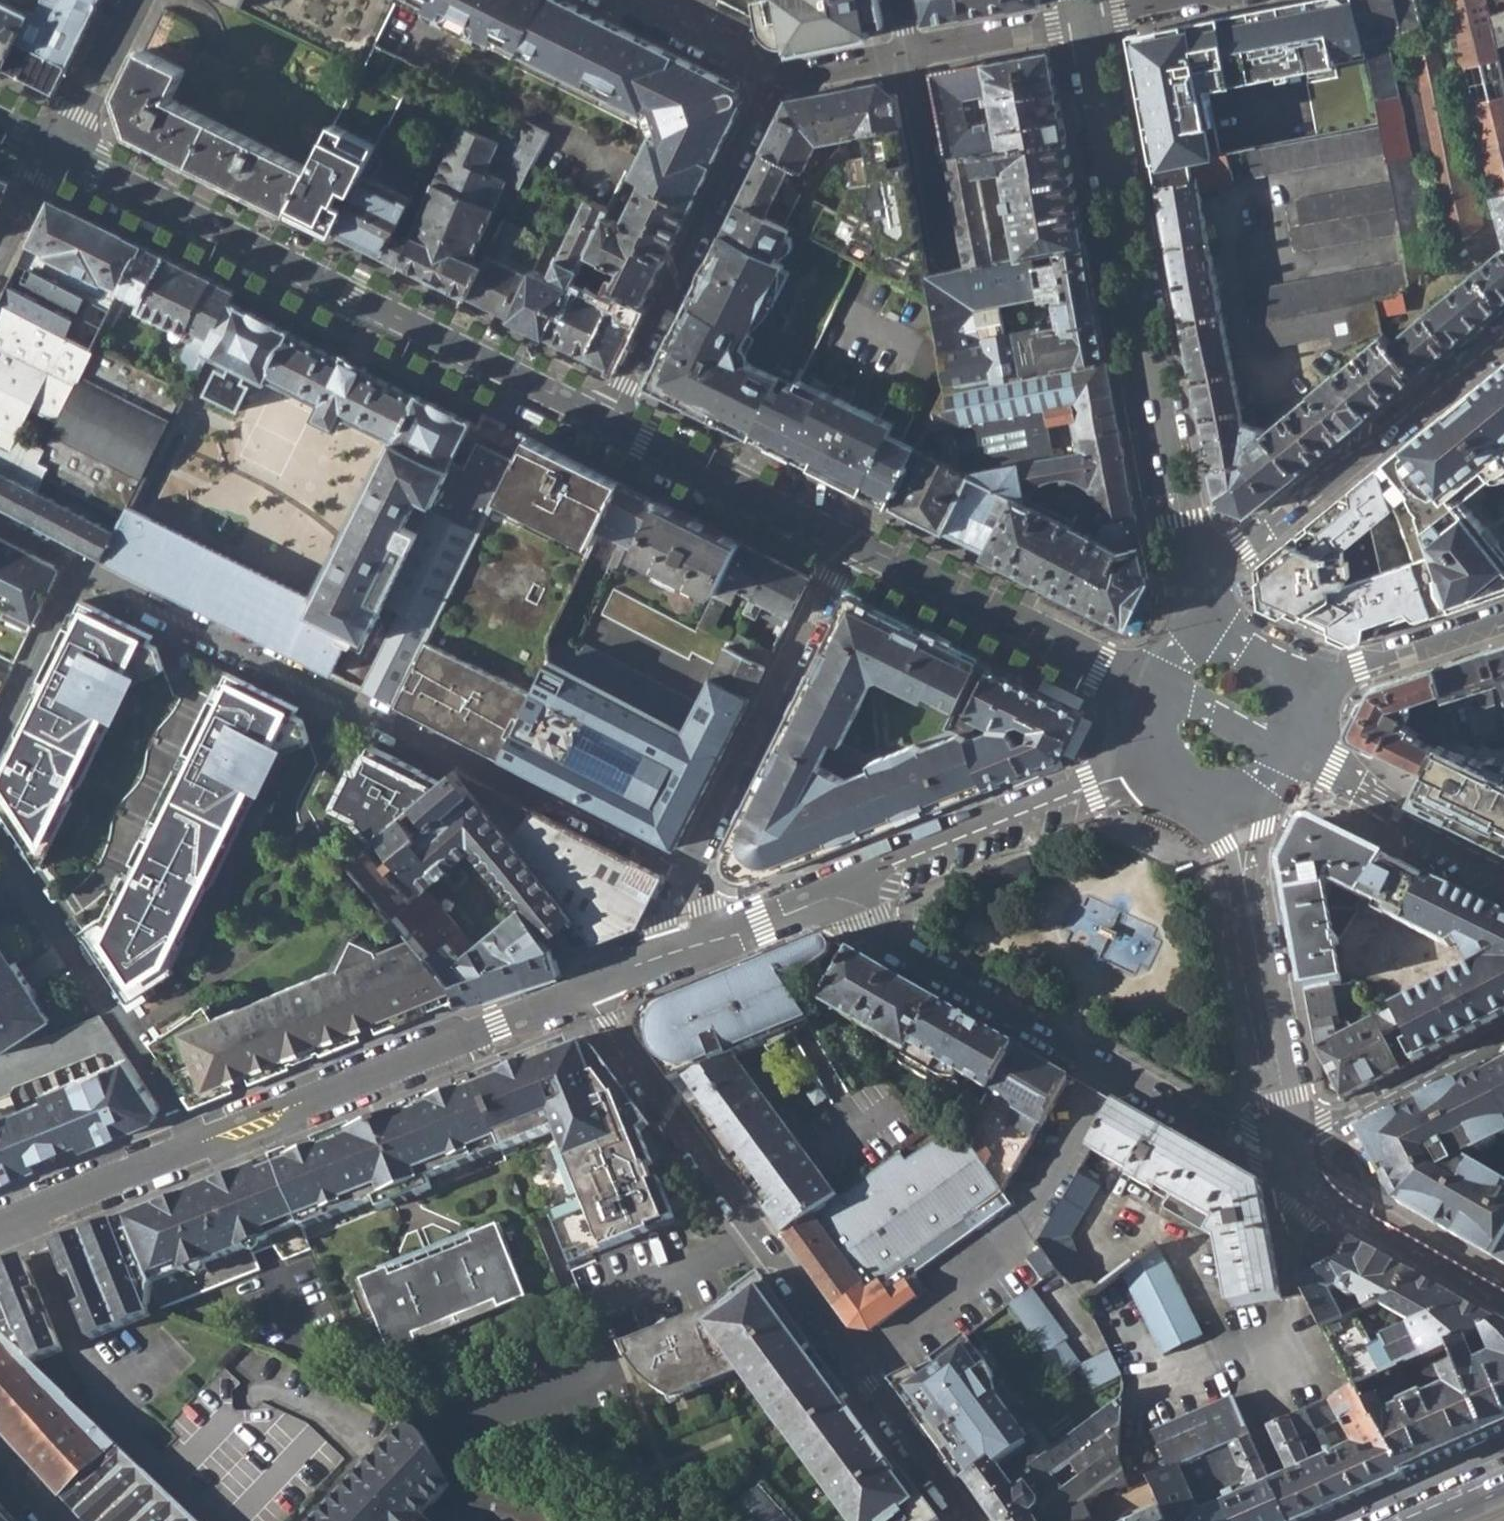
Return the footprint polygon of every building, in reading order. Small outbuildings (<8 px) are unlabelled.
[(5,69),(37,9),(41,10),(44,2),(41,0),(34,0),(29,11),(8,0),(0,0),(0,67),(5,69)] [(5,69),(57,95),(92,22),(48,0),(45,0),(44,2),(41,10),(37,9),(5,69)] [(92,22),(103,0),(48,0),(92,22)] [(239,8),(243,0),(223,0),(239,8)] [(521,51),(546,0),(414,0),(521,51)] [(692,206),(735,117),(731,115),(726,102),(741,97),(742,95),(742,93),(741,91),(739,91),(724,95),(719,79),(720,77),(563,0),(546,0),(521,51),(586,83),(590,76),(615,87),(613,94),(647,112),(648,110),(653,111),(660,131),(658,136),(655,135),(634,177),(642,181),(692,206)] [(868,18),(882,15),(880,0),(756,0),(760,28),(764,33),(767,37),(772,40),(777,42),(782,44),(790,43),(792,52),(871,36),(868,18)] [(1041,0),(918,0),(922,25),(1011,7),(1012,10),(1039,4),(1041,0)] [(1161,165),(1191,159),(1217,154),(1211,124),(1218,123),(1212,97),(1206,98),(1205,89),(1232,84),(1261,78),(1337,63),(1366,57),(1355,0),(1305,0),(1189,22),(1174,25),(1158,28),(1160,34),(1136,39),(1139,56),(1133,57),(1151,147),(1151,150),(1158,149),(1161,165)] [(1366,57),(1374,98),(1399,94),(1386,34),(1425,27),(1419,0),(1355,0),(1366,57)] [(1494,194),(1503,191),(1503,85),(1501,73),(1496,44),(1490,13),(1487,0),(1445,0),(1494,194)] [(1490,13),(1503,10),(1503,0),(1487,0),(1490,13)] [(1490,13),(1496,44),(1503,42),(1503,10),(1490,13)] [(338,118),(154,27),(119,95),(133,133),(291,210),(338,118)] [(1409,42),(1448,251),(1482,224),(1435,37),(1409,42)] [(1002,148),(1067,136),(1051,49),(986,62),(993,101),(998,125),(1002,148)] [(1002,148),(998,125),(986,126),(985,122),(976,124),(969,95),(984,92),(985,102),(993,101),(986,62),(930,71),(947,158),(1002,148)] [(870,131),(902,126),(897,96),(879,81),(788,98),(764,151),(804,170),(817,142),(870,131)] [(1385,152),(1386,160),(1411,156),(1399,94),(1374,98),(1379,122),(1385,152)] [(338,118),(291,210),(309,218),(312,213),(324,219),(321,225),(336,232),(373,156),(379,146),(350,132),(355,122),(339,115),(338,118)] [(495,178),(510,184),(521,186),(547,131),(521,118),(495,178)] [(1253,177),(1385,152),(1379,122),(1259,146),(1247,149),(1253,177)] [(432,188),(471,207),(485,173),(497,142),(457,124),(432,188)] [(784,224),(791,228),(931,297),(927,273),(929,273),(902,126),(870,131),(863,141),(869,166),(873,183),(889,213),(895,226),(889,237),(813,200),(845,162),(834,153),(817,173),(814,175),(799,193),(784,224)] [(1067,136),(1002,148),(947,158),(948,162),(967,266),(1086,242),(1067,136)] [(1194,176),(1157,183),(1172,261),(1216,503),(1245,514),(1415,374),(1388,343),(1391,341),(1385,332),(1339,370),(1336,368),(1309,391),(1310,393),(1267,429),(1244,420),(1227,332),(1210,246),(1218,245),(1215,231),(1208,232),(1199,187),(1234,181),(1230,160),(1245,158),(1243,149),(1217,154),(1191,159),(1194,176)] [(764,151),(738,201),(784,224),(799,193),(791,188),(785,200),(776,196),(786,175),(798,180),(804,170),(764,151)] [(373,156),(336,232),(385,257),(394,236),(412,200),(372,180),(381,160),(373,156)] [(1400,233),(1406,262),(1410,282),(1431,265),(1411,156),(1386,160),(1391,181),(1400,233)] [(13,178),(0,171),(0,205),(13,178)] [(394,236),(385,257),(467,297),(482,264),(473,259),(504,187),(510,188),(510,184),(495,178),(485,173),(471,207),(432,188),(412,237),(407,235),(405,241),(394,236)] [(620,270),(613,284),(645,301),(692,206),(642,181),(623,221),(625,225),(620,228),(616,221),(606,217),(587,253),(620,270)] [(1304,251),(1400,233),(1391,181),(1294,199),(1304,251)] [(1494,194),(1503,229),(1503,191),(1494,194)] [(50,200),(1,301),(66,337),(87,300),(112,314),(121,296),(146,247),(50,200)] [(534,269),(529,277),(509,319),(546,337),(571,285),(587,253),(606,217),(609,209),(589,200),(560,256),(556,254),(553,262),(556,263),(550,276),(534,269)] [(680,316),(646,386),(748,436),(773,390),(779,376),(732,353),(744,329),(751,332),(758,317),(760,319),(767,312),(772,305),(775,298),(778,290),(779,283),(779,278),(777,278),(785,262),(776,258),(791,228),(784,224),(738,201),(727,225),(720,238),(707,262),(689,298),(691,307),(685,319),(680,316)] [(158,230),(161,223),(146,216),(142,223),(158,230)] [(504,219),(491,247),(510,257),(525,229),(504,219)] [(967,266),(929,273),(927,273),(931,297),(946,388),(1107,358),(1086,242),(967,266)] [(1210,246),(1227,332),(1234,331),(1218,245),(1210,246)] [(1474,270),(1502,303),(1503,301),(1503,245),(1474,270)] [(193,271),(146,247),(121,296),(129,298),(141,302),(138,310),(163,322),(179,287),(184,289),(193,271)] [(482,264),(467,297),(509,319),(529,277),(487,256),(482,264)] [(1246,293),(1252,323),(1377,300),(1400,290),(1410,282),(1406,262),(1246,293)] [(1474,270),(1391,341),(1388,343),(1415,374),(1502,303),(1474,270)] [(236,292),(193,271),(184,289),(179,287),(163,322),(187,334),(190,328),(200,333),(195,343),(190,344),(185,354),(186,359),(191,362),(189,367),(196,370),(205,354),(230,303),(236,292)] [(604,302),(571,285),(546,337),(612,369),(645,301),(613,284),(604,302)] [(1403,311),(1400,290),(1377,300),(1380,315),(1403,311)] [(1383,329),(1380,315),(1377,300),(1252,323),(1256,347),(1331,333),(1335,348),(1383,329)] [(344,680),(394,705),(432,629),(382,605),(405,560),(454,585),(512,470),(469,449),(461,464),(452,459),(470,422),(418,395),(415,397),(366,372),(367,369),(364,367),(362,370),(354,366),(350,364),(345,361),(347,358),(343,357),(341,360),(291,334),(292,332),(230,303),(205,354),(225,364),(219,379),(259,399),(269,380),(321,406),(312,421),(323,427),(324,427),(335,433),(343,417),(396,442),(315,602),(129,506),(187,389),(96,345),(93,352),(66,337),(1,301),(0,302),(0,425),(1,426),(0,429),(0,505),(105,558),(329,672),(349,633),(364,641),(344,680)] [(1107,358),(946,388),(928,429),(960,423),(1044,407),(1114,393),(1107,358)] [(1496,371),(1499,375),(1487,384),(1485,380),(1470,392),(1468,402),(1430,432),(1426,428),(1397,452),(1400,455),(1410,478),(1390,485),(1382,465),(1378,468),(1436,614),(1503,591),(1503,545),(1500,539),(1496,543),(1485,530),(1490,526),(1473,506),(1468,510),(1461,500),(1466,497),(1462,493),(1489,471),(1490,473),(1493,475),(1496,476),(1499,477),(1502,477),(1503,477),(1503,364),(1496,371)] [(1496,371),(1485,380),(1487,384),(1499,375),(1496,371)] [(748,436),(889,506),(918,448),(905,441),(919,414),(890,400),(881,418),(828,390),(823,400),(788,383),(782,395),(773,390),(748,436)] [(1470,392),(1426,428),(1430,432),(1468,402),(1470,392)] [(1075,435),(1051,438),(1056,456),(1085,451),(1093,493),(1096,496),(1098,500),(1100,504),(1102,509),(1102,514),(1103,519),(1102,524),(1101,528),(1100,533),(1098,538),(1121,549),(1141,545),(1114,393),(1044,407),(1049,424),(1071,419),(1075,435)] [(1044,407),(960,423),(969,472),(972,475),(991,484),(989,468),(1056,456),(1051,438),(1049,424),(1044,407)] [(394,705),(501,760),(532,695),(548,661),(543,659),(546,642),(548,637),(587,554),(600,529),(622,483),(528,436),(512,470),(454,585),(432,629),(394,705)] [(889,506),(945,533),(972,475),(969,472),(918,448),(889,506)] [(1091,490),(1093,493),(1085,451),(1056,456),(989,468),(991,484),(972,475),(945,533),(1128,623),(1149,579),(1141,545),(1121,549),(1098,538),(1025,500),(1028,495),(1032,491),(1035,487),(1040,484),(1045,482),(1050,480),(1056,479),(1061,479),(1066,479),(1071,480),(1076,481),(1080,483),(1084,485),(1088,487),(1091,490)] [(1397,452),(1382,465),(1390,485),(1410,478),(1400,455),(1397,452)] [(1421,619),(1436,614),(1378,468),(1258,567),(1264,605),(1347,645),(1380,633),(1382,625),(1412,614),(1421,619)] [(1489,471),(1462,493),(1466,497),(1493,475),(1490,473),(1489,471)] [(610,564),(625,572),(637,552),(661,502),(622,483),(600,529),(621,539),(610,564)] [(1466,497),(1461,500),(1468,510),(1473,506),(1466,497)] [(661,502),(637,552),(670,569),(668,573),(680,579),(683,575),(718,592),(742,542),(661,502)] [(1490,526),(1485,530),(1496,543),(1500,539),(1490,526)] [(26,635),(56,575),(53,565),(0,538),(0,614),(3,615),(0,623),(26,635)] [(771,556),(742,542),(718,592),(732,599),(737,590),(751,597),(771,556)] [(810,576),(771,556),(751,597),(744,612),(755,618),(763,603),(791,616),(810,576)] [(698,631),(613,588),(601,613),(690,658),(693,652),(717,663),(712,671),(753,691),(769,660),(729,640),(701,626),(698,631)] [(844,745),(878,677),(955,714),(981,660),(847,594),(722,850),(722,855),(722,860),(723,864),(724,867),(726,870),(728,873),(730,875),(733,877),(736,879),(739,880),(742,880),(746,880),(751,880),(756,878),(992,784),(976,749),(970,734),(964,739),(960,736),(927,749),(919,745),(874,763),(876,768),(849,778),(823,765),(836,741),(844,745)] [(43,869),(54,845),(74,804),(72,803),(80,786),(82,787),(125,697),(132,683),(165,669),(161,661),(154,649),(114,628),(119,616),(82,598),(75,611),(77,613),(72,625),(67,623),(41,676),(50,680),(17,750),(13,748),(7,759),(5,768),(8,770),(3,780),(0,779),(0,803),(43,869)] [(733,632),(729,640),(769,660),(773,652),(733,632)] [(548,661),(570,673),(572,669),(686,726),(698,701),(584,645),(579,652),(548,637),(546,642),(543,659),(548,661)] [(1436,668),(1444,691),(1447,700),(1459,736),(1488,735),(1479,708),(1494,703),(1491,682),(1501,679),(1503,686),(1503,644),(1436,668)] [(186,654),(180,656),(183,667),(190,665),(186,654)] [(948,729),(960,736),(964,739),(970,734),(976,749),(992,784),(1061,756),(1083,711),(981,660),(955,714),(948,729)] [(570,673),(548,661),(532,695),(501,760),(675,848),(753,691),(712,671),(698,701),(686,726),(685,729),(570,673)] [(1444,691),(1436,668),(1373,689),(1351,732),(1372,742),(1422,768),(1425,769),(1442,736),(1457,736),(1459,736),(1447,700),(1420,710),(1416,700),(1444,691)] [(88,937),(131,1002),(136,998),(146,991),(193,961),(198,963),(294,744),(303,744),(301,736),(300,723),(258,702),(264,690),(228,671),(222,682),(220,686),(222,686),(216,698),(211,696),(186,750),(195,754),(154,839),(145,835),(132,861),(137,863),(130,877),(126,875),(125,877),(99,929),(88,937)] [(1041,687),(1083,709),(1088,699),(1046,677),(1041,687)] [(1488,735),(1495,735),(1493,712),(1495,712),(1494,703),(1479,708),(1488,735)] [(1503,735),(1503,723),(1502,711),(1495,712),(1493,712),(1495,735),(1503,735)] [(1424,801),(1503,841),(1503,758),(1491,757),(1488,763),(1474,756),(1473,758),(1457,750),(1457,736),(1442,736),(1425,769),(1421,776),(1418,783),(1417,785),(1417,787),(1417,792),(1417,794),(1419,797),(1421,799),(1424,801)] [(376,838),(428,794),(397,760),(398,758),(370,744),(367,750),(363,758),(365,759),(359,771),(353,768),(336,803),(363,817),(361,821),(376,838)] [(458,1006),(461,1008),(560,973),(555,956),(606,936),(520,830),(532,810),(456,771),(428,794),(376,838),(365,847),(367,849),(354,859),(354,862),(413,937),(445,979),(449,985),(458,1006)] [(661,876),(532,810),(520,830),(606,936),(635,925),(661,876)] [(1283,869),(1306,996),(1332,992),(1344,990),(1334,952),(1339,950),(1337,943),(1354,917),(1350,918),(1339,938),(1331,939),(1325,897),(1329,889),(1361,905),(1387,861),(1327,832),(1297,839),(1283,869)] [(1026,858),(987,873),(995,891),(1033,874),(1026,858)] [(1344,990),(1353,989),(1355,985),(1383,998),(1392,1013),(1491,961),(1503,988),(1503,919),(1387,861),(1361,905),(1354,917),(1337,943),(1339,950),(1334,952),(1344,990)] [(161,1037),(156,1040),(197,1102),(427,1009),(423,999),(441,992),(438,982),(445,979),(413,937),(380,950),(358,927),(342,965),(263,997),(266,1003),(252,1009),(249,1000),(225,1009),(219,999),(164,1034),(161,1037)] [(4,956),(3,960),(2,963),(0,965),(0,975),(18,963),(0,935),(0,948),(4,956)] [(765,960),(786,989),(832,955),(837,945),(829,941),(822,937),(765,960)] [(905,1055),(936,1002),(845,950),(836,965),(816,1005),(905,1055)] [(732,1056),(811,1024),(806,1017),(797,1003),(786,989),(765,960),(650,1006),(646,1048),(783,1235),(836,1197),(732,1056)] [(1491,961),(1392,1013),(1401,1030),(1412,1049),(1410,1050),(1415,1061),(1503,1016),(1503,988),(1491,961)] [(810,1016),(816,1005),(836,965),(829,962),(818,982),(811,979),(797,1003),(806,1017),(810,1016)] [(0,975),(0,996),(8,1008),(36,989),(31,982),(27,977),(21,967),(18,963),(0,975)] [(21,1040),(18,1036),(23,1032),(26,1037),(50,1020),(54,1018),(36,989),(8,1008),(0,996),(0,1054),(21,1040)] [(1337,1012),(1332,992),(1306,996),(1317,1055),(1340,1096),(1343,1098),(1400,1068),(1384,1039),(1401,1030),(1392,1013),(1339,1043),(1333,1012),(1337,1012)] [(991,1089),(1015,1047),(936,1002),(905,1055),(900,1064),(930,1080),(934,1072),(960,1083),(965,1074),(991,1089)] [(810,1016),(806,1017),(811,1024),(818,1035),(822,1032),(810,1016)] [(576,1037),(480,1075),(507,1148),(510,1154),(519,1151),(516,1145),(558,1129),(605,1251),(638,1240),(636,1233),(675,1219),(660,1180),(656,1182),(650,1168),(654,1167),(640,1131),(649,1125),(617,1082),(596,1049),(583,1054),(576,1037)] [(963,1136),(985,1168),(1018,1114),(1041,1127),(1070,1079),(1015,1047),(991,1089),(963,1136)] [(166,1114),(128,1058),(48,1092),(52,1101),(0,1122),(0,1180),(166,1114)] [(1499,1109),(1503,1118),(1503,1059),(1494,1064),(1503,1083),(1490,1090),(1499,1109)] [(1359,1134),(1394,1201),(1503,1265),(1503,1186),(1461,1160),(1501,1139),(1487,1115),(1499,1109),(1490,1090),(1480,1071),(1359,1134)] [(507,1148),(480,1075),(321,1140),(323,1146),(298,1156),(295,1150),(273,1159),(303,1230),(374,1201),(378,1210),(392,1204),(406,1199),(415,1195),(432,1189),(429,1179),(507,1148)] [(1218,1240),(1233,1307),(1280,1297),(1260,1187),(1117,1106),(1091,1152),(1134,1175),(1131,1180),(1152,1191),(1154,1187),(1170,1195),(1164,1204),(1166,1211),(1218,1240)] [(1004,1208),(1009,1204),(1007,1201),(1001,1193),(993,1181),(985,1168),(963,1136),(944,1130),(901,1159),(897,1153),(836,1197),(783,1235),(832,1306),(849,1331),(871,1333),(919,1299),(906,1279),(927,1263),(1004,1208)] [(993,1181),(1001,1193),(1033,1140),(1021,1133),(993,1181)] [(311,1251),(303,1230),(273,1159),(130,1216),(156,1276),(168,1301),(160,1310),(164,1311),(261,1271),(255,1254),(274,1246),(285,1261),(311,1251)] [(1055,1273),(1069,1286),(1089,1272),(1079,1258),(1070,1237),(1098,1187),(1077,1177),(1037,1246),(1055,1273)] [(156,1276),(130,1216),(57,1246),(94,1338),(155,1314),(154,1307),(156,1276)] [(432,1258),(393,1273),(391,1268),(385,1270),(360,1281),(389,1353),(525,1297),(496,1225),(466,1237),(463,1238),(465,1245),(432,1258)] [(1396,1297),(1409,1273),(1385,1259),(1352,1240),(1338,1261),(1298,1283),(1323,1328),(1343,1320),(1329,1293),(1335,1289),(1345,1298),(1353,1297),(1361,1302),(1361,1306),(1362,1311),(1378,1304),(1396,1297)] [(1123,1273),(1166,1356),(1202,1340),(1155,1248),(1123,1273)] [(28,1257),(0,1268),(0,1330),(34,1363),(66,1350),(28,1257)] [(1483,1335),(1501,1327),(1458,1301),(1409,1273),(1396,1297),(1378,1304),(1411,1324),(1368,1344),(1353,1315),(1343,1320),(1323,1328),(1355,1389),(1447,1349),(1467,1342),(1483,1335)] [(936,1513),(903,1470),(896,1475),(843,1400),(849,1396),(759,1274),(732,1294),(737,1302),(725,1310),(723,1305),(619,1345),(626,1356),(633,1365),(643,1375),(652,1383),(662,1391),(676,1399),(743,1375),(850,1520),(924,1520),(936,1513)] [(1031,1289),(1008,1305),(1033,1340),(1055,1324),(1031,1289)] [(1055,1324),(1033,1340),(1044,1355),(1039,1358),(1059,1387),(1081,1371),(1097,1394),(1123,1374),(1109,1347),(1079,1367),(1062,1343),(1066,1339),(1055,1324)] [(1488,1439),(1503,1432),(1503,1328),(1501,1327),(1483,1335),(1496,1363),(1480,1370),(1467,1342),(1447,1349),(1488,1439)] [(34,1363),(0,1330),(0,1431),(59,1495),(111,1442),(65,1398),(66,1394),(34,1363)] [(965,1335),(953,1343),(979,1378),(991,1370),(965,1335)] [(889,1381),(965,1484),(991,1465),(996,1471),(1029,1448),(1009,1420),(1013,1417),(998,1397),(993,1373),(991,1370),(979,1378),(953,1343),(933,1358),(889,1381)] [(1441,1460),(1488,1439),(1447,1349),(1355,1389),(1404,1477),(1441,1460)] [(131,1460),(192,1520),(289,1520),(344,1465),(307,1428),(259,1410),(243,1425),(223,1405),(242,1390),(226,1373),(167,1426),(176,1437),(158,1454),(148,1443),(131,1460)] [(1355,1389),(1267,1429),(1287,1475),(1308,1520),(1373,1491),(1404,1477),(1355,1389)] [(1270,1482),(1231,1400),(1152,1436),(1169,1471),(1148,1481),(1162,1513),(1166,1520),(1287,1520),(1270,1482)] [(1122,1403),(1040,1463),(1029,1448),(996,1471),(1016,1498),(1020,1494),(1020,1491),(1025,1489),(1038,1505),(1037,1513),(1043,1520),(1089,1520),(1083,1504),(1125,1484),(1118,1455),(1122,1403)] [(319,1520),(426,1520),(424,1519),(451,1492),(436,1467),(406,1433),(319,1520)] [(59,1495),(83,1520),(192,1520),(131,1460),(111,1442),(59,1495)] [(1031,1517),(1037,1513),(1038,1505),(1025,1489),(1020,1491),(1020,1494),(1016,1498),(996,1471),(991,1465),(965,1484),(992,1520),(1034,1520),(1031,1517)] [(1308,1520),(1287,1475),(1270,1482),(1287,1520),(1307,1520),(1308,1520)] [(756,1482),(728,1504),(742,1520),(787,1520),(756,1482)] [(0,1503),(0,1520),(17,1520),(0,1503)]
